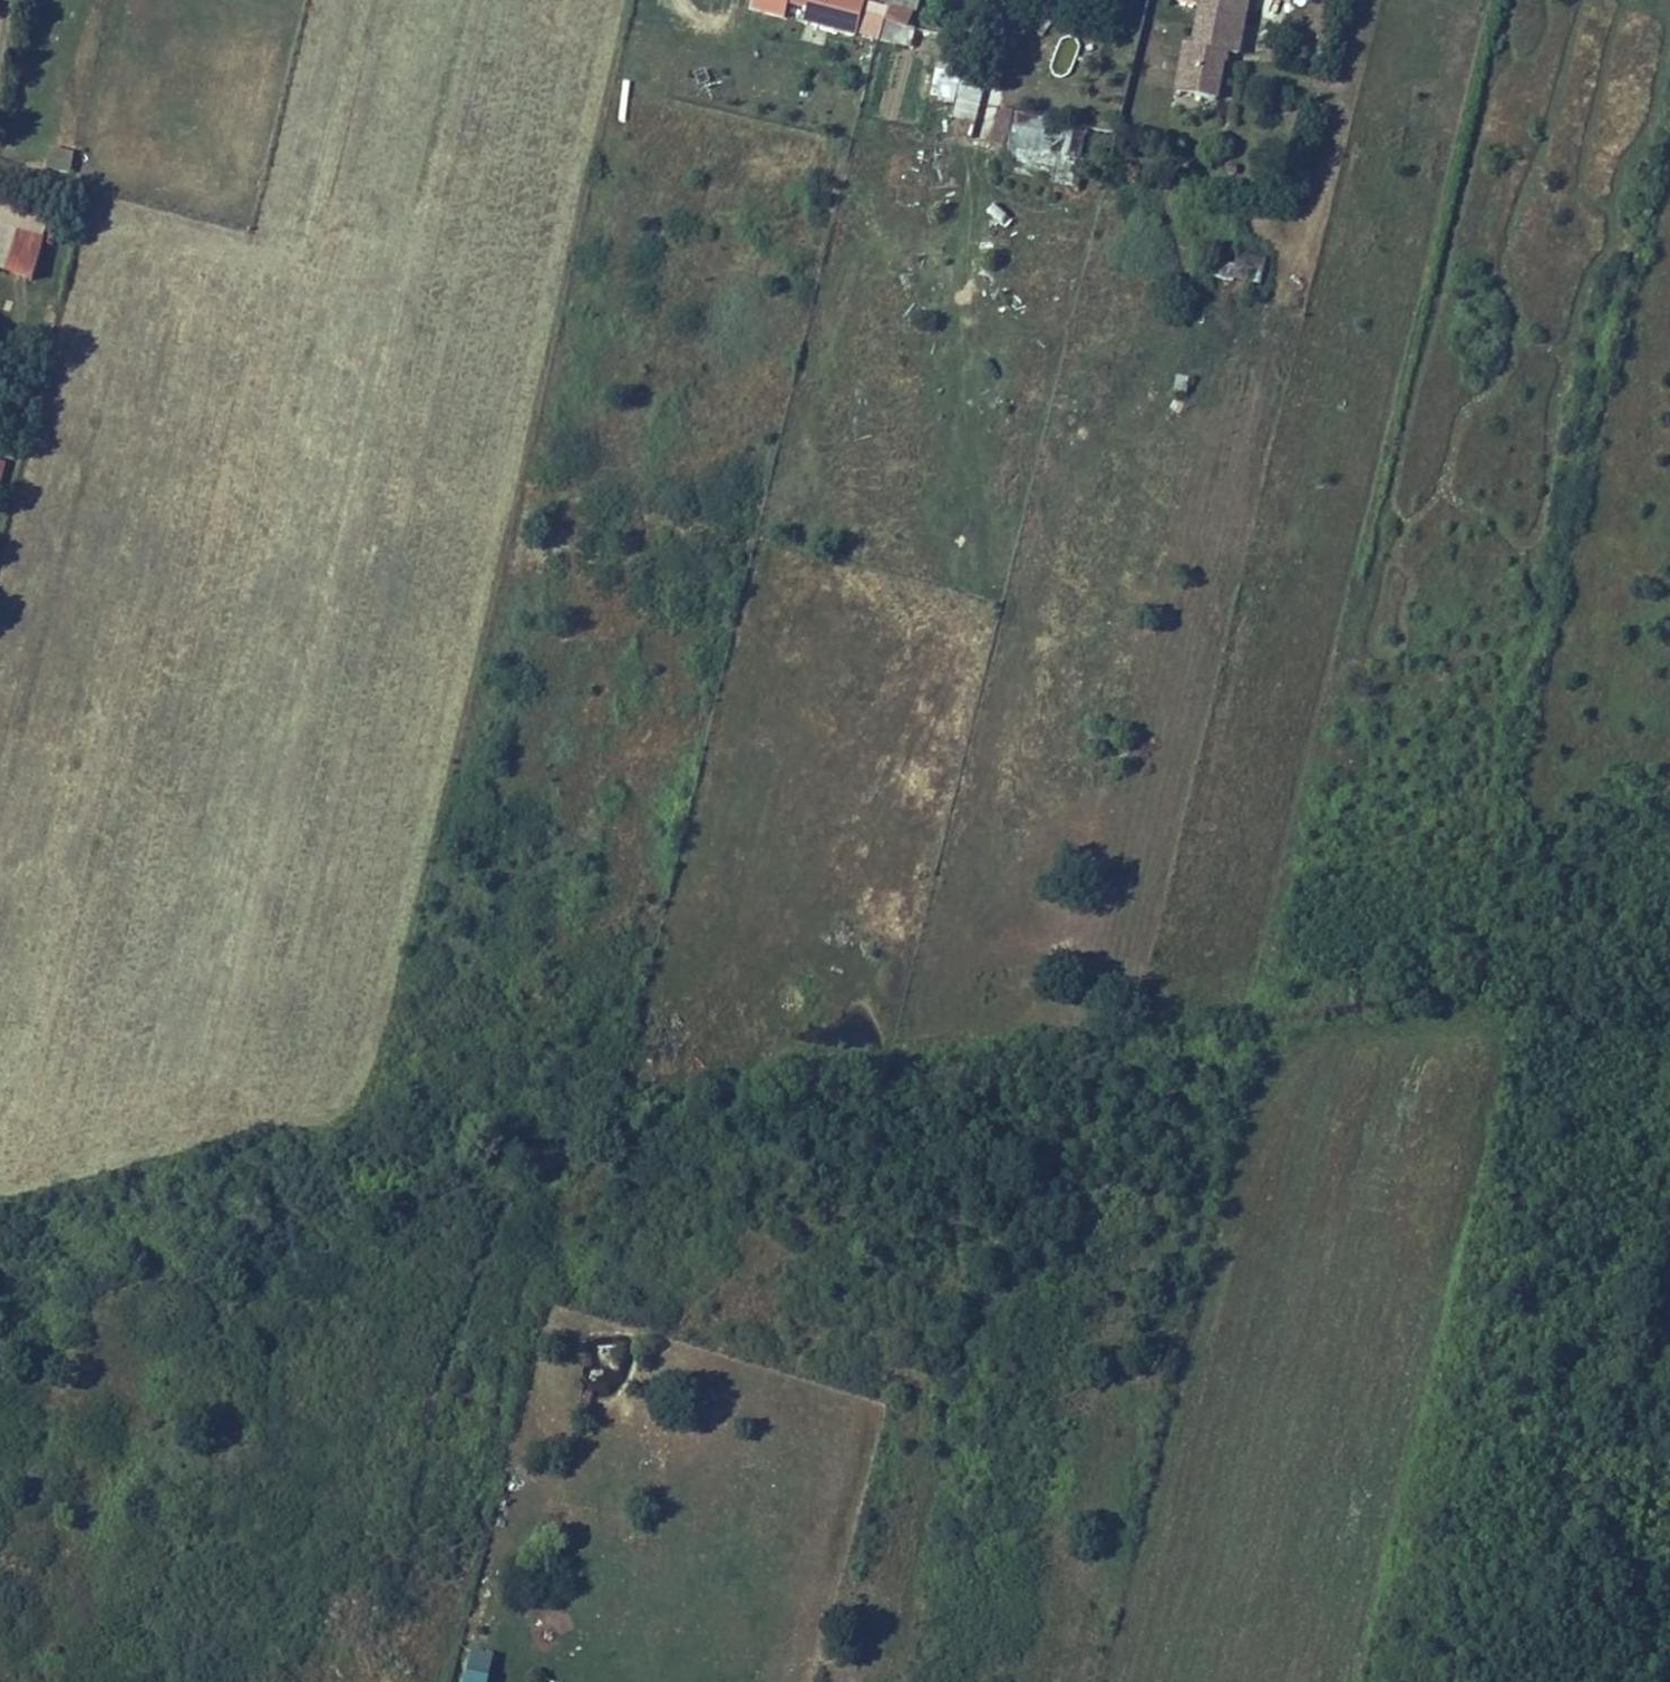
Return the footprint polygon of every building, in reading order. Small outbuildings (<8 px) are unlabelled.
[(1250,0),(1191,0),(1178,101),(1220,107),(1227,55),(1243,57),(1250,0)] [(952,123),(977,126),(982,81),(935,76),(931,103),(954,106),(952,123)] [(996,110),(990,147),(1006,150),(1013,113),(996,110)] [(1017,116),(1003,170),(1074,188),(1087,133),(1017,116)] [(71,174),(73,154),(49,152),(47,171),(71,174)] [(0,228),(0,272),(36,283),(48,242),(0,228)] [(1259,289),(1265,260),(1246,256),(1241,285),(1259,289)] [(495,1660),(472,1653),(464,1681),(488,1681),(495,1660)]
